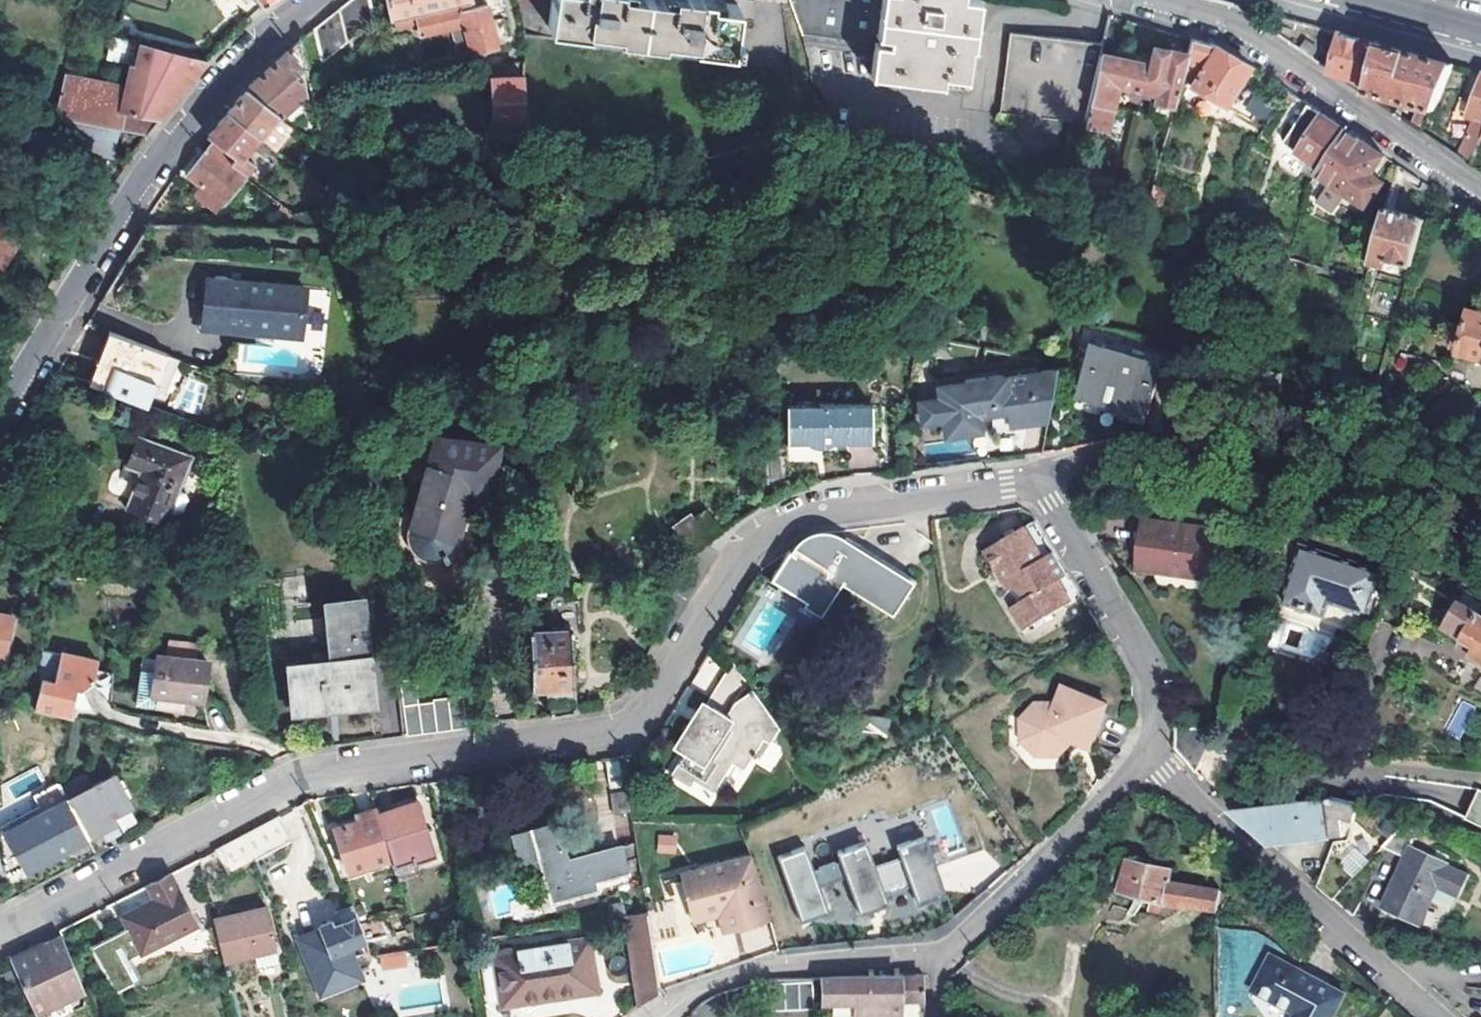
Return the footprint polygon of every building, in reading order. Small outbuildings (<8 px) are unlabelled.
[(249,20),(268,2),(272,0),(234,0),(249,20)] [(368,0),(353,0),(313,31),(320,65),(353,40),(358,45),(376,32),(374,24),(368,0)] [(374,24),(387,21),(382,0),(368,0),(374,24)] [(416,15),(469,3),(480,0),(388,0),(393,20),(416,15)] [(716,0),(558,0),(554,26),(736,50),(737,45),(742,46),(743,34),(739,34),(742,5),(716,2),(716,0)] [(802,31),(803,34),(804,35),(878,45),(874,75),(945,84),(946,75),(969,77),(973,46),(978,46),(983,2),(971,1),(965,0),(791,0),(802,31)] [(469,3),(416,15),(421,34),(466,23),(473,54),(493,49),(500,48),(497,39),(487,3),(470,7),(469,3)] [(1104,52),(1106,44),(1013,32),(1003,112),(1088,123),(1104,52)] [(1378,43),(1341,33),(1340,39),(1337,38),(1332,40),(1331,46),(1334,51),(1337,51),(1336,54),(1333,69),(1332,72),(1354,78),(1352,86),(1365,95),(1366,92),(1378,43)] [(122,60),(139,64),(144,42),(121,36),(116,58),(122,60)] [(1189,53),(1185,67),(1199,73),(1193,83),(1225,105),(1251,67),(1215,44),(1200,40),(1193,38),(1189,53)] [(139,64),(122,60),(122,90),(62,88),(56,118),(122,130),(149,135),(160,119),(161,118),(191,80),(209,59),(144,42),(139,64)] [(1378,43),(1366,92),(1431,109),(1435,110),(1455,64),(1428,56),(1378,43)] [(1088,123),(1087,126),(1108,131),(1119,87),(1154,95),(1153,99),(1175,105),(1185,67),(1189,53),(1156,45),(1152,64),(1104,52),(1088,123)] [(301,66),(287,52),(254,84),(247,90),(280,117),(307,93),(305,80),(296,70),(301,66)] [(495,78),(499,126),(528,125),(524,76),(495,78)] [(1480,143),(1480,81),(1470,102),(1456,96),(1441,128),(1460,137),(1453,155),(1470,167),(1480,143)] [(227,113),(258,138),(269,147),(274,152),(293,128),(282,119),(280,117),(247,90),(244,93),(227,113)] [(1257,93),(1245,105),(1261,121),(1273,109),(1257,93)] [(1340,126),(1309,105),(1284,140),(1322,166),(1347,130),(1340,126)] [(1417,109),(1409,125),(1422,133),(1429,115),(1417,109)] [(269,147),(258,138),(227,113),(223,119),(199,147),(205,151),(218,161),(221,158),(242,175),(258,156),(260,157),(269,147)] [(122,130),(56,118),(52,138),(119,150),(122,130)] [(1322,166),(1317,172),(1330,182),(1316,201),(1331,211),(1345,192),(1366,207),(1383,183),(1371,174),(1384,156),(1347,130),(1322,166)] [(218,161),(205,151),(193,168),(205,178),(200,185),(222,203),(244,177),(242,175),(221,158),(218,161)] [(1412,266),(1425,218),(1386,206),(1371,263),(1388,268),(1390,260),(1412,266)] [(0,219),(0,263),(7,267),(26,235),(0,219)] [(279,284),(207,277),(201,328),(274,335),(279,284)] [(309,328),(322,329),(323,292),(310,292),(309,328)] [(1480,359),(1480,313),(1473,311),(1461,354),(1480,359)] [(108,334),(87,387),(146,408),(152,394),(154,395),(158,386),(155,385),(166,356),(108,334)] [(1148,410),(1162,364),(1098,343),(1082,391),(1148,410)] [(1005,376),(941,386),(943,398),(919,402),(922,423),(945,419),(947,434),(980,430),(978,415),(1013,409),(1011,425),(1048,420),(1058,368),(1038,371),(1037,379),(1006,383),(1005,376)] [(871,405),(785,410),(788,449),(873,443),(871,405)] [(137,434),(125,464),(138,469),(123,508),(164,523),(191,454),(137,434)] [(425,484),(412,532),(412,537),(413,541),(415,545),(417,549),(420,553),(423,555),(427,557),(431,559),(436,559),(440,559),(445,558),(449,556),(452,553),(455,550),(458,546),(459,542),(470,506),(467,505),(468,491),(494,494),(499,445),(435,435),(435,439),(439,440),(434,486),(425,484)] [(674,522),(693,550),(726,528),(706,501),(674,522)] [(1145,518),(1137,570),(1210,580),(1218,530),(1145,518)] [(988,549),(997,564),(1020,603),(1013,607),(1026,629),(1081,596),(1035,520),(988,549)] [(819,616),(838,581),(896,614),(914,581),(841,540),(838,545),(832,542),(830,548),(829,547),(824,545),(818,544),(815,544),(812,545),(806,547),(801,550),(797,555),(797,557),(791,553),(788,559),(783,556),(766,586),(806,608),(819,616)] [(1286,601),(1324,614),(1329,600),(1369,612),(1383,570),(1305,544),(1296,569),(1286,601)] [(1032,646),(1089,610),(1081,596),(1026,629),(1013,607),(1020,603),(997,564),(980,575),(1019,641),(1032,646)] [(838,581),(819,616),(806,608),(804,613),(821,622),(840,588),(893,618),(896,614),(838,581)] [(370,699),(359,598),(328,602),(334,663),(292,669),(296,707),(370,699)] [(1480,657),(1480,613),(1462,601),(1447,626),(1479,646),(1474,653),(1480,657)] [(10,619),(0,617),(0,652),(3,652),(10,619)] [(550,713),(575,709),(574,678),(576,678),(575,666),(573,666),(572,627),(567,628),(566,625),(552,625),(551,628),(530,628),(532,687),(548,684),(550,713)] [(166,658),(195,661),(197,644),(167,641),(166,658)] [(42,678),(34,708),(71,717),(74,704),(71,704),(75,685),(82,687),(92,680),(96,659),(61,652),(54,681),(42,678)] [(205,662),(195,661),(166,658),(156,657),(154,672),(153,684),(133,682),(132,694),(201,701),(205,662)] [(782,734),(733,657),(691,725),(697,728),(671,770),(690,782),(695,775),(714,788),(732,758),(744,765),(753,752),(756,754),(759,750),(755,748),(764,734),(782,734)] [(153,684),(154,672),(134,670),(133,682),(153,684)] [(398,685),(402,734),(462,726),(454,677),(398,685)] [(1110,702),(1066,685),(1060,702),(1038,703),(1023,718),(1023,739),(1037,755),(1058,755),(1076,739),(1094,746),(1110,702)] [(756,761),(768,772),(785,752),(773,742),(756,761)] [(625,756),(605,759),(613,814),(632,811),(625,756)] [(59,784),(85,836),(99,829),(104,838),(116,831),(108,816),(129,804),(113,773),(85,787),(78,775),(59,784)] [(27,865),(85,836),(59,784),(60,780),(11,805),(19,821),(8,827),(27,865)] [(1480,826),(1480,796),(1469,821),(1480,826)] [(1333,829),(1334,836),(1346,834),(1345,829),(1352,831),(1349,839),(1336,840),(1319,887),(1333,899),(1383,846),(1406,822),(1330,798),(1233,810),(1266,839),(1327,830),(1333,829)] [(419,802),(378,813),(391,857),(395,868),(411,864),(410,858),(434,851),(419,802)] [(290,807),(214,849),(229,875),(304,835),(290,807)] [(378,813),(376,808),(357,814),(359,819),(335,826),(349,870),(391,857),(378,813)] [(1406,822),(1383,846),(1406,856),(1383,905),(1420,921),(1437,882),(1460,892),(1468,872),(1411,847),(1420,827),(1419,827),(1406,822)] [(556,825),(511,837),(518,861),(537,856),(550,903),(596,890),(594,881),(624,873),(617,848),(566,861),(556,825)] [(1272,844),(1334,836),(1333,829),(1327,830),(1266,839),(1272,844)] [(677,853),(677,834),(656,834),(656,853),(677,853)] [(917,904),(944,897),(928,837),(897,845),(900,859),(873,866),(867,842),(839,849),(856,911),(915,895),(917,904)] [(778,855),(802,928),(857,910),(852,893),(848,895),(837,861),(812,869),(804,847),(778,855)] [(668,875),(683,915),(698,910),(706,891),(719,897),(717,903),(719,909),(724,923),(761,909),(738,849),(668,875)] [(1174,879),(1176,869),(1133,859),(1125,891),(1168,901),(1169,899),(1214,909),(1218,889),(1174,879)] [(141,953),(196,925),(169,873),(147,884),(154,898),(122,915),(130,931),(141,953)] [(698,910),(683,915),(686,921),(695,918),(711,912),(718,932),(763,915),(761,909),(724,923),(719,909),(717,903),(719,897),(706,891),(698,910)] [(320,928),(330,952),(348,945),(366,937),(365,936),(352,904),(335,911),(339,922),(334,924),(332,919),(319,924),(320,928)] [(277,950),(267,908),(213,920),(224,962),(277,950)] [(658,988),(647,911),(624,914),(639,1003),(658,988)] [(769,926),(740,932),(744,952),(773,947),(769,926)] [(348,945),(330,952),(320,928),(298,938),(322,994),(361,977),(348,945)] [(141,953),(130,931),(88,952),(112,999),(145,983),(132,957),(141,953)] [(34,948),(12,959),(36,1013),(84,993),(80,983),(81,982),(62,934),(44,943),(34,948)] [(34,948),(44,943),(41,937),(9,954),(12,959),(34,948)] [(596,989),(588,937),(493,953),(501,1005),(596,989)] [(407,951),(379,953),(380,969),(408,966),(407,951)] [(1273,954),(1254,992),(1297,1012),(1294,1016),(1334,1016),(1346,992),(1273,954)] [(821,976),(822,1001),(854,1000),(855,1016),(902,1016),(901,999),(924,998),(923,974),(821,976)] [(810,981),(767,983),(768,1010),(812,1008),(810,981)] [(921,1005),(904,1005),(904,1016),(921,1016),(921,1005)]
